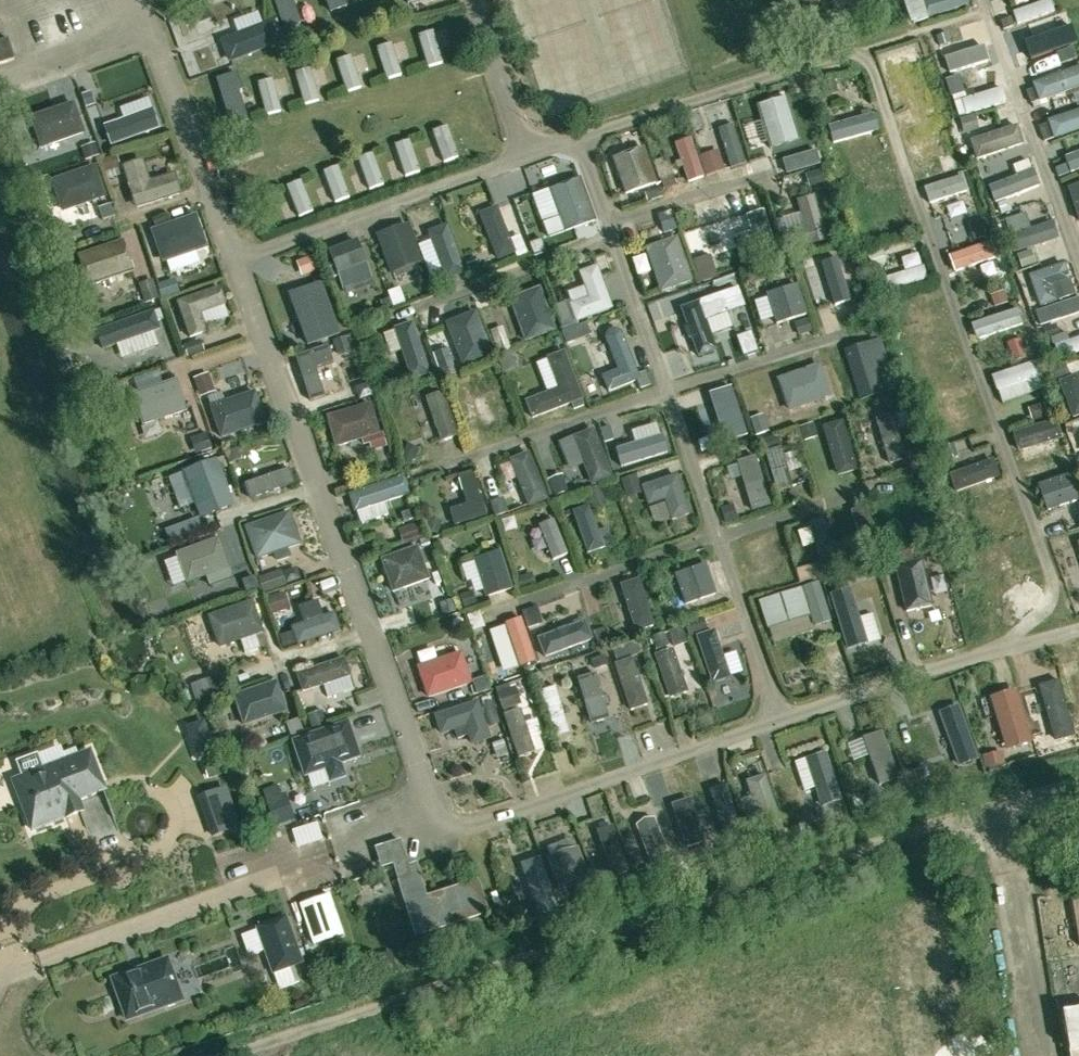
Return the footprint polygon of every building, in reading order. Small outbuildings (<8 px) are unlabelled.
[(300,24),(291,0),(273,0),(284,30),(300,24)] [(331,14),(347,8),(344,0),(326,0),(331,14)] [(925,2),(930,19),(967,7),(965,0),(932,0),(925,2)] [(1049,0),(1047,0),(1013,12),(1018,26),(1054,13),(1049,0)] [(206,1),(192,6),(199,22),(212,17),(206,1)] [(285,45),(276,22),(224,42),(233,65),(285,45)] [(419,36),(428,67),(443,63),(433,32),(419,36)] [(1067,47),(1061,32),(1025,45),(1031,60),(1067,47)] [(8,40),(0,43),(0,65),(14,60),(8,40)] [(402,75),(391,44),(376,49),(387,80),(402,75)] [(944,60),(949,75),(991,61),(986,46),(944,60)] [(348,93),(361,88),(351,56),(337,61),(348,93)] [(1027,91),(1031,104),(1039,101),(1040,102),(1078,88),(1078,68),(1033,85),(1035,88),(1034,88),(1027,91)] [(310,71),(296,75),(306,105),(319,101),(310,71)] [(233,76),(215,82),(229,126),(247,121),(233,76)] [(272,79),(258,83),(266,115),(281,111),(272,79)] [(953,96),(955,103),(954,103),(959,117),(1005,102),(1001,89),(966,99),(964,92),(953,96)] [(761,140),(769,137),(773,149),(804,139),(792,98),(760,107),(766,126),(757,128),(761,140)] [(31,117),(42,147),(83,132),(72,103),(31,117)] [(109,133),(150,120),(145,103),(104,117),(109,133)] [(1049,122),(1049,123),(1039,126),(1045,142),(1054,139),(1055,140),(1078,131),(1078,111),(1049,122)] [(833,145),(879,133),(874,115),(828,127),(833,145)] [(444,166),(459,160),(447,126),(432,131),(444,166)] [(732,168),(746,164),(734,126),(720,130),(732,168)] [(1017,127),(971,141),(977,159),(1022,144),(1017,127)] [(406,177),(419,172),(408,140),(395,145),(406,177)] [(690,183),(704,179),(691,140),(676,144),(690,183)] [(644,149),(614,160),(627,194),(656,184),(644,149)] [(802,159),(806,172),(819,168),(821,167),(816,152),(801,157),(802,159)] [(1064,157),(1070,173),(1078,170),(1078,152),(1064,157)] [(370,189),(383,184),(372,154),(358,159),(370,189)] [(1033,171),(1031,171),(1028,161),(1013,167),(1017,177),(989,187),(995,203),(1039,187),(1033,171)] [(124,169),(137,208),(180,193),(174,176),(150,183),(144,163),(124,169)] [(338,166),(324,171),(336,203),(349,198),(338,166)] [(54,181),(64,210),(105,196),(95,167),(54,181)] [(822,170),(810,173),(814,187),(826,183),(822,170)] [(962,177),(925,189),(930,204),(967,193),(962,177)] [(549,237),(565,231),(594,220),(579,180),(551,191),(534,197),(549,237)] [(300,217),(313,212),(301,181),(287,186),(300,217)] [(1070,188),(1078,215),(1078,185),(1070,188)] [(647,203),(661,198),(658,189),(644,194),(647,203)] [(816,199),(799,203),(806,227),(784,234),(789,252),(828,241),(816,199)] [(514,254),(497,208),(480,215),(498,260),(514,254)] [(754,234),(762,260),(776,255),(764,212),(749,216),(754,234)] [(168,226),(153,231),(163,262),(207,247),(196,216),(168,226)] [(394,273),(397,278),(420,269),(419,265),(423,264),(408,224),(379,234),(393,273),(394,273)] [(1016,253),(1058,239),(1053,224),(1011,237),(1016,253)] [(442,274),(445,273),(448,279),(464,273),(446,226),(430,233),(437,252),(426,256),(432,273),(435,271),(437,276),(442,274)] [(355,235),(326,246),(343,292),(373,281),(355,235)] [(692,283),(676,240),(648,250),(664,293),(692,283)] [(133,271),(123,242),(79,258),(89,287),(133,271)] [(950,257),(956,272),(997,258),(992,242),(950,257)] [(713,279),(706,256),(694,260),(701,283),(713,279)] [(310,276),(328,270),(324,259),(307,265),(310,276)] [(837,307),(851,303),(838,259),(823,264),(837,307)] [(881,279),(885,292),(926,280),(922,266),(881,279)] [(1074,295),(1064,266),(1032,277),(1042,306),(1074,295)] [(612,311),(596,267),(580,273),(588,297),(572,303),(579,323),(583,322),(596,317),(612,311)] [(179,293),(174,280),(158,285),(163,298),(179,293)] [(321,284),(291,295),(310,346),(333,338),(340,335),(321,284)] [(768,296),(777,324),(804,315),(795,287),(768,296)] [(510,299),(527,343),(555,333),(539,288),(510,299)] [(205,332),(199,315),(225,306),(219,289),(178,304),(189,337),(205,332)] [(700,302),(682,309),(699,357),(717,350),(700,302)] [(575,322),(571,310),(559,313),(563,325),(575,322)] [(1018,310),(974,325),(979,339),(1023,324),(1018,310)] [(159,329),(153,313),(153,311),(97,330),(104,349),(119,343),(159,329)] [(464,367),(492,356),(475,312),(447,323),(464,367)] [(812,332),(808,318),(795,322),(800,336),(812,332)] [(591,336),(587,323),(562,331),(567,344),(591,336)] [(395,330),(396,332),(384,336),(390,355),(403,351),(412,379),(428,374),(411,324),(395,330)] [(638,382),(641,390),(642,389),(652,385),(646,371),(639,374),(639,373),(622,333),(615,329),(608,332),(605,339),(618,371),(602,377),(609,394),(638,382)] [(343,334),(340,335),(333,338),(339,355),(349,351),(343,334)] [(1071,341),(1068,334),(1059,337),(1052,340),(1055,350),(1056,349),(1060,360),(1078,354),(1078,339),(1071,341)] [(865,403),(897,391),(881,344),(848,356),(865,403)] [(335,362),(330,347),(310,353),(297,358),(302,373),(312,403),(325,399),(315,368),(335,362)] [(558,389),(526,402),(532,418),(581,399),(564,354),(548,360),(558,389)] [(993,375),(998,390),(1043,376),(1038,361),(993,375)] [(829,396),(819,367),(780,380),(789,409),(829,396)] [(102,370),(88,374),(93,388),(106,383),(102,370)] [(216,370),(203,375),(211,399),(224,394),(216,370)] [(1078,415),(1078,382),(1076,376),(1060,383),(1073,417),(1078,415)] [(255,377),(233,384),(237,395),(258,389),(255,377)] [(163,386),(135,396),(144,424),(185,410),(175,382),(163,386)] [(729,442),(747,436),(731,388),(713,394),(729,442)] [(440,390),(425,396),(442,440),(457,435),(440,390)] [(486,395),(500,432),(513,427),(499,390),(486,395)] [(254,393),(226,403),(210,409),(221,438),(264,422),(254,393)] [(336,446),(379,434),(371,405),(328,417),(336,446)] [(905,458),(892,416),(877,421),(890,463),(905,458)] [(824,428),(839,475),(856,469),(842,422),(824,428)] [(802,426),(807,440),(816,437),(811,423),(802,426)] [(1062,442),(1056,423),(1015,436),(1021,455),(1062,442)] [(591,432),(573,439),(559,445),(570,473),(585,467),(593,486),(610,479),(591,432)] [(777,435),(758,440),(761,450),(780,445),(777,435)] [(777,490),(792,486),(781,450),(766,455),(777,490)] [(547,501),(528,455),(510,462),(529,508),(547,501)] [(184,470),(201,518),(232,507),(215,459),(184,470)] [(758,460),(740,465),(754,512),(772,507),(758,460)] [(951,475),(957,492),(999,477),(993,461),(951,475)] [(295,486),(289,469),(247,484),(252,501),(295,486)] [(451,511),(455,525),(487,515),(481,498),(474,473),(459,478),(468,505),(451,511)] [(690,513),(677,476),(644,487),(650,504),(665,499),(672,519),(690,513)] [(1078,499),(1078,497),(1072,476),(1039,487),(1047,510),(1078,499)] [(390,517),(386,505),(410,497),(404,479),(350,497),(356,515),(360,527),(390,517)] [(854,488),(857,501),(874,496),(871,483),(854,488)] [(608,530),(598,533),(589,508),(573,514),(588,557),(604,551),(614,548),(608,530)] [(867,508),(851,513),(864,550),(879,545),(867,508)] [(415,518),(412,509),(400,513),(403,522),(415,518)] [(290,557),(287,548),(300,544),(290,514),(247,529),(257,558),(273,553),(276,561),(290,557)] [(437,534),(441,522),(432,518),(427,531),(437,534)] [(809,525),(821,561),(836,556),(824,520),(809,525)] [(552,561),(567,555),(554,521),(539,526),(552,561)] [(228,568),(218,540),(178,554),(189,583),(228,568)] [(394,593),(430,580),(419,550),(383,562),(394,593)] [(480,574),(484,589),(487,598),(512,590),(500,553),(476,561),(476,562),(480,574)] [(825,560),(829,575),(840,571),(836,557),(825,560)] [(1002,559),(988,564),(1003,608),(1017,603),(1002,559)] [(922,561),(899,566),(905,592),(909,612),(933,606),(922,561)] [(825,575),(821,562),(796,569),(800,582),(825,575)] [(686,604),(716,594),(706,564),(676,574),(686,604)] [(638,581),(620,587),(635,631),(653,625),(638,581)] [(815,625),(831,620),(820,584),(804,589),(815,625)] [(831,595),(847,648),(867,642),(850,589),(831,595)] [(770,631),(809,619),(800,591),(761,603),(770,631)] [(295,597),(276,603),(282,624),(302,619),(295,597)] [(249,600),(209,614),(220,647),(260,633),(249,600)] [(452,600),(440,604),(443,615),(455,612),(452,600)] [(333,616),(323,619),(317,602),(299,608),(305,625),(293,629),(298,645),(338,632),(333,616)] [(520,668),(537,662),(522,621),(506,627),(520,668)] [(540,640),(547,660),(594,642),(586,622),(540,640)] [(713,631),(697,637),(713,683),(729,677),(713,631)] [(201,640),(207,658),(219,654),(213,635),(201,640)] [(687,690),(674,651),(657,657),(670,696),(687,690)] [(596,668),(607,664),(603,652),(592,655),(596,668)] [(429,698),(469,685),(460,656),(420,669),(429,698)] [(352,690),(348,678),(349,678),(343,660),(298,675),(304,693),(324,686),(328,698),(352,690)] [(634,660),(616,665),(630,710),(648,704),(634,660)] [(544,685),(540,671),(530,674),(535,688),(544,685)] [(576,678),(590,723),(608,717),(593,672),(576,678)] [(489,689),(484,675),(473,679),(478,693),(489,689)] [(1041,687),(1057,740),(1075,735),(1059,681),(1041,687)] [(243,725),(283,712),(273,684),(234,697),(243,725)] [(514,687),(497,693),(503,710),(520,704),(514,687)] [(553,735),(569,730),(555,687),(539,691),(553,735)] [(994,702),(1008,747),(1031,739),(1016,695),(994,702)] [(490,727),(500,723),(492,701),(482,704),(490,727)] [(457,738),(467,735),(470,744),(489,738),(478,703),(436,716),(441,734),(454,730),(457,738)] [(312,732),(328,727),(320,707),(305,713),(312,732)] [(521,711),(505,717),(520,760),(536,755),(521,711)] [(957,715),(945,719),(958,757),(970,753),(957,715)] [(185,729),(197,764),(215,758),(203,722),(185,729)] [(346,776),(342,764),(360,757),(348,725),(296,743),(307,776),(325,769),(330,782),(346,776)] [(277,732),(281,745),(298,740),(295,727),(277,732)] [(927,784),(939,779),(921,729),(909,733),(927,784)] [(862,737),(879,785),(897,779),(881,731),(862,737)] [(501,747),(507,765),(519,761),(513,743),(501,747)] [(61,800),(102,785),(92,758),(90,752),(56,765),(43,770),(38,756),(17,764),(22,778),(13,781),(22,804),(32,831),(40,828),(67,818),(66,814),(61,800)] [(823,752),(806,758),(822,806),(839,800),(823,752)] [(352,772),(372,768),(369,758),(350,762),(352,772)] [(844,758),(831,761),(838,792),(851,789),(844,758)] [(217,761),(204,766),(208,778),(222,774),(217,761)] [(747,782),(763,828),(780,822),(765,776),(747,782)] [(725,837),(741,832),(727,785),(711,790),(725,837)] [(875,792),(867,795),(872,808),(880,805),(875,792)] [(281,814),(287,830),(304,824),(298,808),(281,814)] [(669,862),(654,820),(638,826),(653,868),(669,862)] [(807,832),(803,823),(790,827),(793,837),(807,832)] [(628,873),(612,828),(598,833),(614,878),(628,873)] [(560,887),(589,876),(577,847),(549,858),(560,887)] [(538,917),(556,912),(539,860),(521,866),(538,917)] [(416,939),(458,925),(488,916),(477,882),(426,898),(416,866),(407,869),(405,861),(392,864),(416,939)] [(1069,880),(1077,928),(1078,937),(1078,879),(1069,880)] [(302,963),(286,918),(257,928),(273,973),(302,963)] [(132,972),(135,979),(117,985),(114,979),(113,980),(127,1020),(182,1000),(167,960),(143,969),(143,968),(141,969),(142,970),(134,973),(134,972),(132,972)] [(304,969),(283,976),(291,999),(312,992),(304,969)] [(1078,1017),(1078,997),(1067,998),(1068,1017),(1078,1017)]
